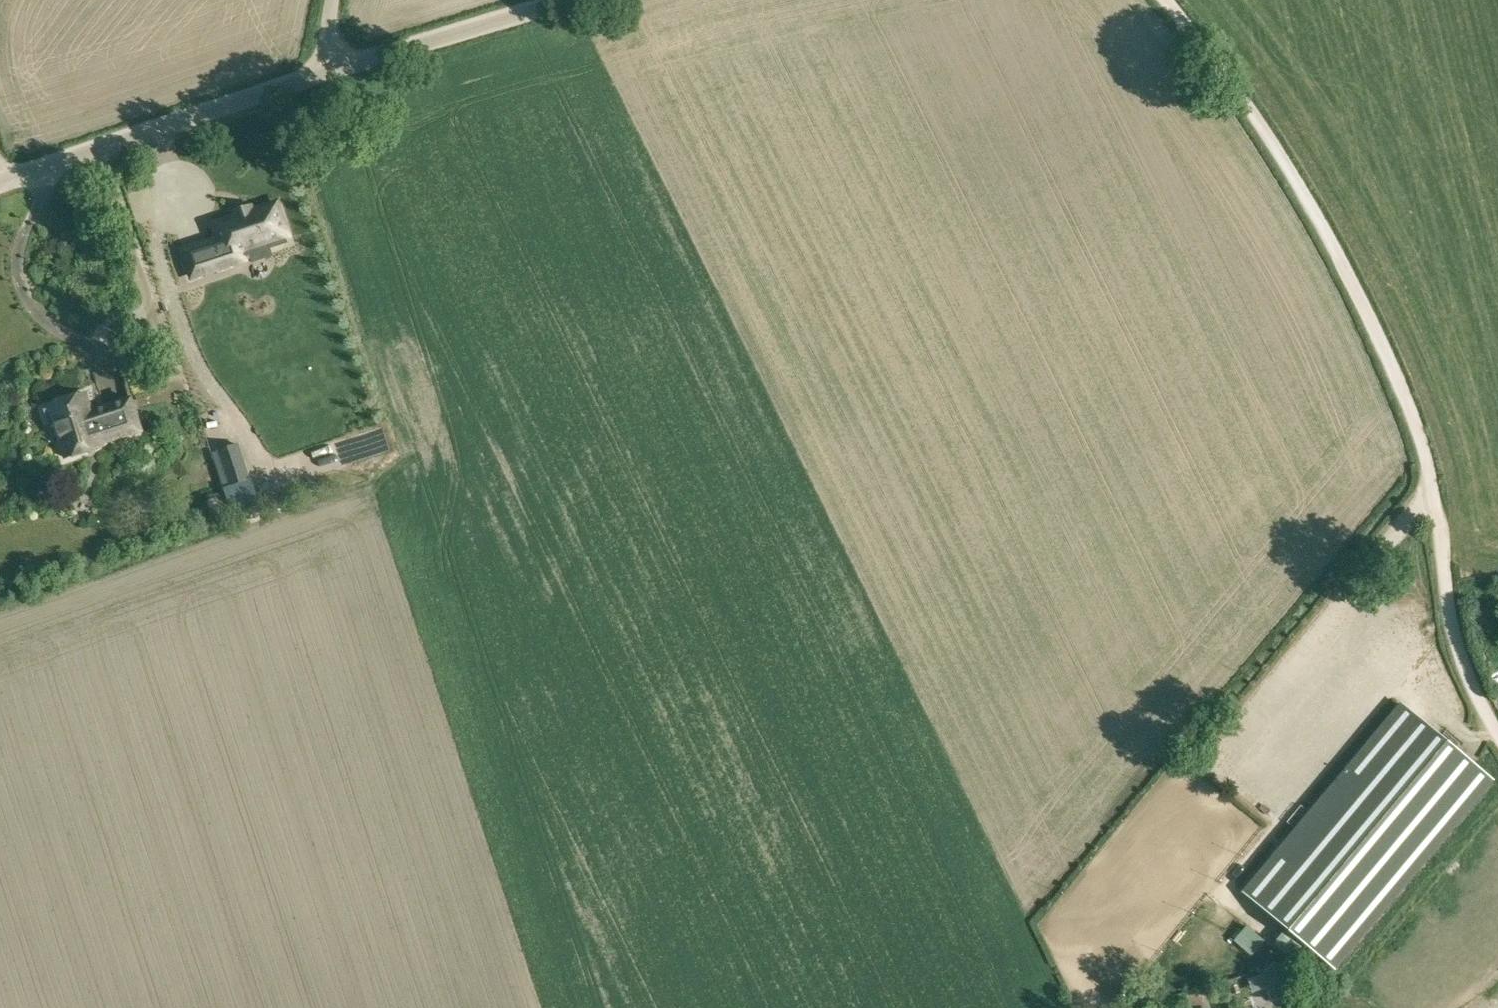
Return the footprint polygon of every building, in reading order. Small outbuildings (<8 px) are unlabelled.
[(205,244),(213,272),(232,266),(230,258),(266,247),(267,251),(267,252),(268,252),(285,247),(285,246),(284,242),(287,241),(277,207),(254,214),(251,214),(249,214),(250,215),(237,219),(237,218),(235,218),(236,219),(233,220),(212,226),(215,238),(216,241),(205,244)] [(46,409),(50,424),(59,421),(65,438),(61,439),(67,457),(103,445),(103,443),(143,430),(132,398),(100,408),(101,411),(93,413),(87,393),(50,405),(51,408),(46,409)] [(219,450),(219,451),(230,486),(237,483),(246,480),(249,479),(238,444),(232,446),(219,450)] [(224,488),(230,486),(219,451),(212,453),(224,488)] [(1244,891),(1307,943),(1338,968),(1494,781),(1401,703),(1244,891)]
